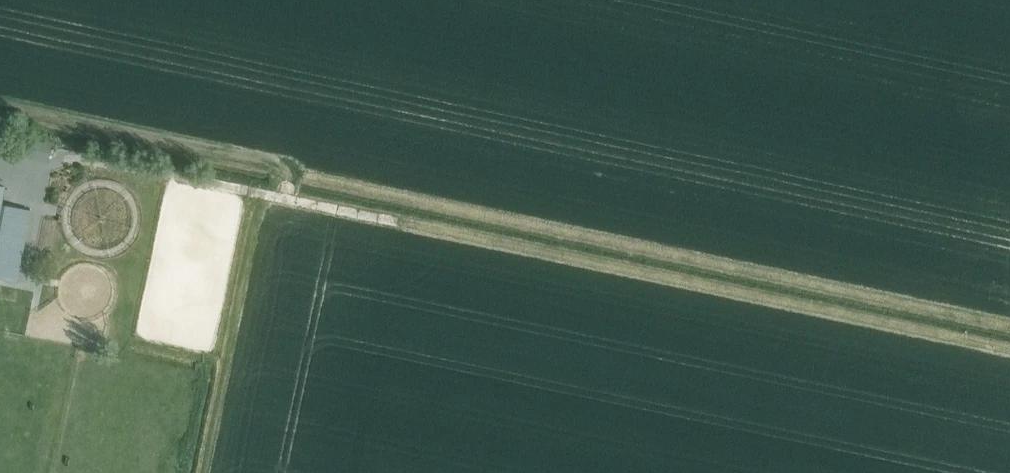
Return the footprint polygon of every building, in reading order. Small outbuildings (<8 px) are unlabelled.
[(3,203),(6,186),(0,184),(0,279),(17,282),(33,209),(3,203)]
